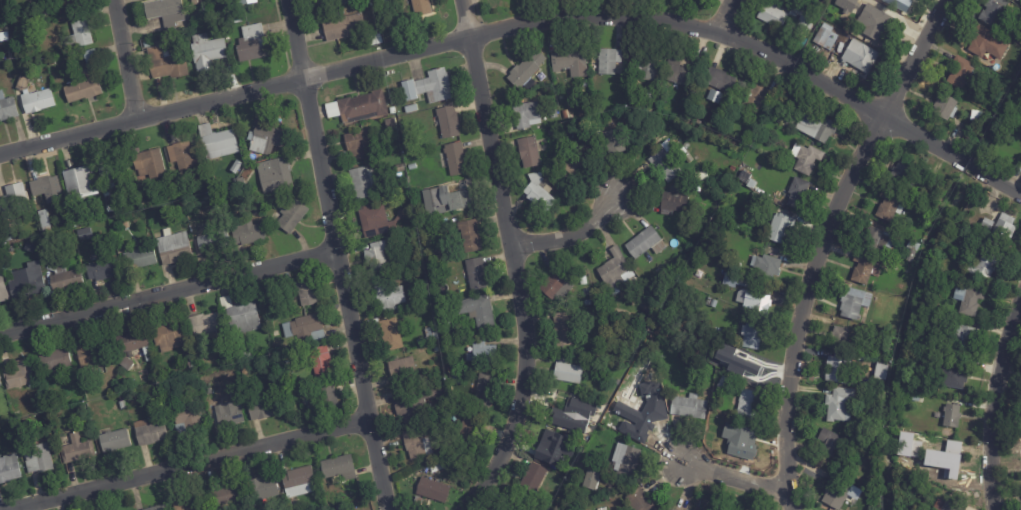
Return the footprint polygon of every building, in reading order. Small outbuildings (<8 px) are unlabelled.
[(65,12),(62,0),(80,0),(82,7),(65,12)] [(142,5),(169,0),(180,0),(185,23),(174,26),(175,30),(164,33),(161,18),(146,21),(142,5)] [(326,10),(324,0),(348,0),(349,4),(326,10)] [(414,17),(410,0),(430,0),(430,1),(428,1),(431,13),(414,17)] [(766,5),(768,0),(773,0),(780,3),(779,4),(777,10),(788,15),(781,31),(757,19),(764,4),(766,5)] [(853,14),(860,0),(837,0),(834,5),(853,14)] [(887,3),(889,0),(907,0),(901,11),(887,3)] [(985,5),(988,0),(994,0),(994,1),(1006,8),(1005,10),(996,27),(979,18),(983,10),(986,11),(988,7),(985,5)] [(226,7),(233,5),(235,14),(227,15),(226,7)] [(796,28),(801,18),(789,12),(791,8),(802,13),(801,17),(813,22),(807,37),(795,31),(796,28)] [(895,20),(889,32),(885,30),(878,44),(862,35),(868,23),(865,22),(872,8),(895,20)] [(85,19),(86,22),(88,21),(89,27),(87,28),(92,45),(76,49),(76,48),(65,51),(62,39),(73,36),(68,17),(84,12),(85,19)] [(326,44),(321,24),(331,22),(331,20),(344,17),(344,18),(361,14),(366,34),(326,44)] [(230,17),(240,15),(241,23),(231,25),(230,17)] [(972,41),(974,38),(976,39),(979,34),(973,31),(978,23),(993,31),(990,35),(994,37),(982,58),(968,49),(972,41)] [(823,24),(833,29),(831,33),(838,37),(830,52),(813,43),(821,28),(822,28),(823,24)] [(261,26),(268,58),(239,64),(235,48),(239,47),(237,40),(243,39),(241,29),(260,25),(261,26)] [(223,40),(227,59),(210,62),(212,71),(195,74),(189,46),(193,45),(191,37),(205,34),(207,43),(223,40)] [(369,47),(367,38),(379,35),(382,44),(369,47)] [(877,62),(875,65),(873,64),(866,76),(847,64),(845,66),(843,65),(845,63),(842,61),(854,41),(880,56),(877,62)] [(166,48),(168,57),(184,54),(188,77),(169,81),(168,77),(152,80),(149,61),(143,63),(141,53),(147,52),(146,50),(161,47),(161,49),(166,48)] [(614,49),(616,49),(616,50),(621,50),(621,62),(615,62),(615,74),(598,74),(599,60),(598,60),(598,56),(599,56),(599,48),(614,49)] [(93,51),(97,63),(85,66),(82,54),(93,50),(93,51)] [(507,78),(511,75),(509,73),(517,65),(518,67),(528,57),(529,58),(537,50),(546,59),(539,67),(541,70),(535,76),(534,74),(532,77),(537,82),(529,90),(524,85),(519,90),(507,78)] [(552,70),(551,54),(556,53),(556,52),(584,50),(585,68),(552,70)] [(642,52),(658,55),(654,81),(632,78),(635,52),(642,52)] [(687,59),(686,63),(681,61),(679,66),(696,72),(691,88),(666,81),(671,66),(667,65),(671,52),(688,57),(687,59)] [(951,73),(956,65),(952,63),(957,55),(975,65),(973,68),(973,70),(978,73),(971,86),(965,83),(961,89),(947,81),(951,73)] [(711,66),(726,73),(726,74),(737,79),(730,94),(703,83),(710,66),(711,66)] [(445,71),(445,73),(447,72),(450,85),(448,85),(451,98),(429,103),(426,92),(415,94),(416,99),(405,101),(400,82),(412,79),(412,81),(428,78),(427,71),(444,67),(445,71)] [(25,89),(16,86),(19,77),(28,80),(25,89)] [(90,99),(86,100),(85,99),(69,105),(64,90),(97,78),(103,94),(90,99)] [(766,90),(773,94),(766,105),(763,102),(757,113),(742,104),(754,83),(766,90)] [(795,85),(803,89),(800,95),(792,91),(795,85)] [(652,88),(651,99),(643,98),(644,87),(652,88)] [(358,97),(371,94),(370,91),(381,89),(387,114),(347,124),(347,122),(342,123),(340,115),(327,119),(324,104),(336,101),(336,100),(349,97),(350,99),(358,97)] [(706,99),(719,104),(723,94),(710,89),(706,99)] [(957,109),(952,118),(950,116),(947,121),(932,112),(935,107),(933,106),(937,99),(936,98),(941,89),(946,92),(945,93),(958,101),(955,107),(958,108),(957,109)] [(54,107),(24,116),(19,98),(27,95),(28,97),(49,90),(54,107)] [(17,117),(0,123),(0,91),(1,91),(4,100),(11,98),(17,116),(17,117)] [(565,97),(567,103),(560,105),(558,98),(565,97)] [(518,130),(517,130),(513,105),(537,101),(541,124),(529,125),(529,128),(518,130)] [(404,107),(416,104),(417,111),(406,113),(404,107)] [(967,104),(978,109),(972,120),(962,115),(967,104)] [(454,107),(454,111),(456,111),(458,122),(457,122),(459,136),(441,139),(436,109),(454,106),(454,107)] [(811,110),(836,122),(835,124),(838,126),(834,135),(832,133),(826,145),(795,129),(806,107),(811,110)] [(556,110),(557,117),(551,119),(549,111),(556,110)] [(658,122),(664,125),(661,132),(654,129),(658,122)] [(209,126),(211,134),(233,129),(237,146),(203,154),(196,126),(208,123),(209,126)] [(261,124),(287,132),(282,148),(272,145),(269,156),(248,150),(250,144),(248,144),(249,141),(246,140),(248,132),(253,133),(255,123),(261,124)] [(609,155),(608,155),(605,143),(597,145),(595,135),(619,128),(625,151),(609,155)] [(1006,128),(1012,132),(1007,140),(1001,137),(1006,128)] [(350,156),(349,151),(347,151),(343,135),(370,129),(375,150),(363,152),(364,158),(351,161),(350,156)] [(518,147),(516,140),(534,136),(540,163),(522,166),(518,147)] [(967,137),(972,140),(969,145),(964,142),(967,137)] [(187,141),(191,156),(196,155),(196,156),(198,155),(201,165),(178,172),(175,160),(169,162),(165,148),(171,146),(171,145),(187,140),(187,141)] [(652,166),(647,159),(663,147),(661,145),(666,140),(677,155),(672,159),(682,172),(667,183),(657,170),(656,171),(652,166)] [(685,141),(689,145),(686,150),(681,146),(685,141)] [(461,144),(466,173),(450,176),(444,145),(461,142),(461,144)] [(584,170),(575,180),(562,168),(584,143),(597,155),(584,170)] [(810,145),(825,152),(820,161),(816,159),(813,163),(815,164),(814,165),(816,166),(815,169),(813,168),(809,176),(794,169),(799,159),(790,154),(796,143),(808,149),(810,145)] [(132,155),(159,148),(166,174),(140,181),(137,170),(136,171),(132,155)] [(286,157),(290,171),(289,172),(293,185),(263,193),(255,164),(286,156),(286,157)] [(119,189),(108,191),(106,182),(100,184),(96,166),(111,163),(110,160),(125,158),(129,179),(117,181),(119,189)] [(734,159),(740,162),(737,167),(732,164),(734,159)] [(917,171),(915,175),(919,177),(915,185),(910,183),(907,190),(887,180),(894,167),(896,167),(899,161),(918,170),(917,171)] [(66,171),(90,165),(97,194),(80,198),(81,200),(68,204),(61,172),(66,171)] [(403,165),(404,171),(397,173),(395,166),(403,165)] [(350,180),(348,170),(366,166),(367,170),(373,168),(377,186),(372,187),(373,196),(357,200),(355,191),(353,191),(350,180)] [(542,181),(538,185),(556,201),(545,214),(522,192),(532,182),(526,177),(533,170),(543,179),(542,181)] [(745,183),(749,175),(741,171),(737,180),(745,183)] [(28,182),(36,180),(35,179),(49,176),(50,178),(57,176),(62,200),(45,204),(43,194),(31,197),(28,182)] [(809,184),(807,190),(810,192),(802,211),(786,204),(790,194),(788,193),(795,176),(810,183),(809,184)] [(211,181),(222,178),(224,185),(212,188),(211,181)] [(750,179),(757,182),(752,189),(746,186),(750,179)] [(28,207),(0,215),(0,197),(1,197),(5,196),(3,187),(22,182),(28,207)] [(245,187),(246,190),(240,192),(238,189),(235,190),(234,186),(242,182),(245,187)] [(476,191),(478,206),(425,215),(421,190),(459,184),(460,192),(475,189),(476,191)] [(880,195),(883,188),(899,195),(897,198),(901,200),(891,223),(875,216),(881,203),(883,204),(885,199),(879,196),(880,195)] [(669,192),(688,195),(686,213),(673,211),(672,215),(660,214),(663,192),(669,192)] [(756,195),(766,201),(760,211),(750,205),(756,195)] [(930,203),(934,195),(939,198),(936,206),(930,203)] [(299,222),(288,235),(275,224),(283,215),(279,212),(285,205),(288,207),(295,198),(309,210),(299,222)] [(364,238),(357,211),(362,210),(361,207),(371,205),(372,208),(382,205),(388,232),(364,239),(364,238)] [(37,211),(46,209),(51,231),(43,233),(37,211)] [(403,209),(405,211),(406,215),(403,218),(399,218),(397,215),(397,212),(399,209),(403,209)] [(74,214),(83,211),(85,217),(76,220),(74,214)] [(1004,213),(1015,218),(1012,225),(1017,227),(1008,247),(990,239),(1002,212),(1004,213)] [(795,218),(792,226),(789,225),(782,244),(766,238),(774,215),(779,217),(780,213),(795,218)] [(211,226),(212,233),(226,230),(230,247),(200,254),(195,237),(200,236),(200,233),(191,231),(195,218),(204,221),(202,228),(211,226)] [(476,220),(482,250),(464,254),(458,221),(476,218),(476,220)] [(992,221),(995,222),(991,230),(981,226),(985,218),(992,221)] [(243,245),(233,248),(228,231),(235,230),(234,225),(250,221),(251,225),(261,223),(265,239),(243,245)] [(624,245),(650,226),(666,247),(656,255),(651,248),(635,260),(624,245)] [(872,228),(896,237),(888,258),(860,247),(869,226),(872,228)] [(78,239),(76,231),(89,227),(91,237),(78,240),(78,239)] [(177,262),(161,266),(155,239),(163,237),(161,230),(168,228),(170,235),(185,231),(191,256),(177,260),(178,262),(177,262)] [(363,252),(363,251),(371,249),(369,244),(386,240),(388,249),(382,250),(388,272),(372,277),(368,263),(366,264),(363,252)] [(910,240),(921,245),(917,252),(907,247),(910,240)] [(631,270),(621,276),(625,283),(609,292),(596,270),(604,265),(604,264),(614,258),(609,249),(616,245),(631,270)] [(134,268),(125,270),(121,254),(133,251),(133,250),(152,246),(156,264),(134,268)] [(995,269),(994,272),(993,271),(990,279),(976,274),(976,275),(966,271),(970,261),(978,264),(985,246),(1004,254),(1000,263),(998,263),(995,269)] [(431,253),(447,249),(449,260),(434,264),(431,253)] [(854,271),(855,267),(857,268),(859,263),(853,261),(856,252),(872,257),(871,261),(875,263),(867,286),(851,281),(854,271)] [(765,255),(781,260),(774,283),(757,277),(759,269),(750,266),(752,259),(750,259),(751,255),(762,258),(763,255),(765,255)] [(97,281),(94,281),(94,279),(88,280),(84,267),(97,264),(96,259),(104,257),(106,261),(115,259),(119,275),(97,281)] [(63,266),(65,272),(78,269),(83,285),(52,294),(47,277),(54,275),(53,271),(44,269),(48,258),(57,262),(55,268),(63,266)] [(482,259),(482,263),(485,262),(487,273),(485,273),(488,289),(470,291),(465,260),(482,258),(482,259)] [(23,297),(11,301),(4,274),(26,268),(24,263),(36,260),(45,292),(23,297)] [(740,265),(738,272),(730,269),(732,262),(740,265)] [(566,282),(550,300),(538,289),(549,276),(548,275),(556,267),(569,279),(566,282)] [(770,293),(769,300),(770,300),(766,316),(753,312),(753,310),(742,307),(743,304),(735,302),(738,292),(742,289),(746,291),(747,288),(736,285),(735,288),(722,284),(725,272),(751,280),(749,287),(770,293)] [(314,285),(317,303),(299,307),(297,297),(285,300),(282,285),(312,279),(314,285)] [(377,300),(373,286),(390,282),(391,288),(401,286),(405,302),(394,305),(395,309),(381,313),(380,308),(379,309),(377,300)] [(869,308),(862,306),(857,321),(840,316),(842,311),(840,310),(842,302),(840,302),(844,287),(873,295),(869,308)] [(986,291),(983,302),(978,300),(977,303),(979,304),(975,318),(959,314),(962,301),(954,299),(956,288),(969,291),(970,287),(986,291)] [(582,290),(590,289),(591,305),(583,305),(582,290)] [(229,296),(232,308),(253,302),(260,328),(232,336),(225,310),(222,311),(219,298),(229,296)] [(489,296),(494,327),(477,330),(475,317),(469,318),(468,313),(458,314),(456,301),(489,296)] [(713,300),(718,302),(715,308),(710,306),(713,300)] [(447,310),(449,324),(440,325),(438,311),(442,310),(442,311),(447,310)] [(187,318),(202,314),(203,316),(219,312),(223,330),(221,330),(223,336),(205,341),(204,337),(194,340),(189,321),(188,322),(187,318)] [(553,321),(552,314),(569,312),(572,347),(555,348),(553,321)] [(322,331),(323,338),(298,343),(296,334),(292,335),(291,333),(289,334),(287,327),(289,326),(289,322),(295,321),(294,318),(319,313),(322,331)] [(921,313),(935,316),(933,325),(919,322),(921,313)] [(395,318),(402,348),(385,352),(380,329),(367,332),(365,321),(377,319),(377,321),(395,317),(395,318)] [(149,330),(181,321),(189,348),(157,357),(149,330)] [(756,325),(764,326),(762,338),(760,338),(758,349),(739,347),(740,340),(743,340),(744,336),(741,335),(742,326),(746,327),(746,324),(756,325)] [(958,325),(979,329),(975,345),(972,344),(970,352),(948,346),(952,326),(957,327),(957,324),(958,325)] [(844,328),(849,329),(847,339),(850,340),(847,352),(830,349),(831,341),(829,341),(831,332),(833,332),(834,326),(844,328)] [(435,327),(438,340),(426,343),(423,330),(435,327)] [(718,328),(728,332),(725,340),(718,337),(718,336),(715,335),(718,328)] [(112,337),(144,329),(152,360),(145,362),(142,348),(117,354),(112,337)] [(74,348),(93,342),(94,345),(103,342),(102,340),(104,339),(111,360),(80,370),(74,348)] [(484,340),(484,346),(496,346),(496,364),(472,364),(472,362),(466,362),(466,354),(472,354),(472,339),(484,339),(484,340)] [(715,340),(721,343),(719,348),(713,345),(715,340)] [(326,346),(330,361),(328,362),(332,376),(315,380),(308,349),(322,346),(322,344),(326,343),(326,346)] [(911,343),(919,345),(917,352),(909,349),(911,343)] [(37,356),(45,354),(45,353),(57,349),(58,351),(67,348),(71,363),(64,366),(65,370),(53,373),(52,370),(41,373),(37,356)] [(250,351),(251,359),(243,361),(241,353),(250,351)] [(234,353),(239,352),(241,359),(234,361),(232,354),(234,353)] [(825,379),(826,371),(829,371),(830,368),(826,367),(828,356),(833,357),(834,352),(847,354),(846,361),(856,362),(854,372),(847,371),(846,377),(853,378),(852,385),(825,381),(825,379)] [(756,371),(753,376),(752,376),(748,383),(723,368),(729,358),(734,361),(738,354),(745,358),(747,355),(759,362),(755,369),(757,370),(756,371)] [(411,373),(390,378),(386,363),(394,361),(394,359),(397,359),(397,360),(412,356),(416,372),(411,373)] [(125,357),(134,364),(128,372),(118,365),(125,357)] [(5,372),(14,370),(12,362),(29,358),(36,382),(6,391),(1,373),(5,372)] [(552,379),(555,362),(558,363),(559,358),(570,360),(570,365),(583,367),(579,385),(552,379)] [(186,362),(192,360),(194,367),(188,369),(186,362)] [(877,362),(889,365),(886,381),(874,378),(877,362)] [(956,365),(970,367),(967,384),(964,383),(963,391),(949,388),(954,364),(956,365)] [(238,367),(245,366),(247,374),(241,375),(238,367)] [(493,377),(492,383),(493,383),(489,408),(473,405),(478,374),(493,376),(493,377)] [(722,376),(729,380),(724,390),(717,387),(722,376)] [(336,398),(338,409),(324,412),(320,393),(311,395),(310,388),(333,383),(336,398)] [(398,398),(398,395),(443,384),(446,397),(429,401),(429,398),(424,399),(426,409),(414,412),(417,424),(402,427),(399,414),(396,415),(393,403),(399,401),(398,398)] [(208,385),(210,394),(205,395),(202,386),(208,385)] [(851,389),(855,390),(854,405),(852,405),(850,422),(834,420),(834,422),(827,422),(828,405),(825,405),(826,394),(833,395),(833,388),(851,389)] [(759,395),(753,422),(736,418),(738,406),(732,404),(733,399),(740,401),(743,389),(759,393),(759,395)] [(266,417),(251,422),(246,404),(253,402),(251,396),(274,390),(280,413),(266,417)] [(289,400),(283,401),(281,393),(289,391),(290,399),(289,400)] [(548,405),(553,391),(570,396),(569,400),(571,400),(569,406),(567,406),(561,425),(545,420),(548,410),(547,410),(548,405)] [(707,401),(705,420),(670,415),(672,397),(689,399),(689,393),(697,394),(697,400),(707,401)] [(221,428),(213,430),(208,412),(216,409),(216,411),(220,410),(217,399),(227,396),(228,403),(236,401),(237,405),(239,405),(243,422),(221,428)] [(586,434),(595,403),(569,396),(565,411),(555,409),(551,424),(586,434)] [(656,423),(650,428),(647,425),(637,432),(627,418),(645,406),(645,407),(650,403),(648,401),(655,396),(669,414),(656,423)] [(443,398),(448,401),(442,410),(438,407),(443,398)] [(960,406),(957,428),(944,426),(947,404),(960,406)] [(76,406),(83,405),(84,412),(77,413),(76,406)] [(189,434),(188,435),(188,436),(177,439),(171,411),(197,406),(202,431),(189,434)] [(436,407),(441,411),(436,418),(431,414),(436,407)] [(481,422),(469,450),(453,443),(465,414),(481,422)] [(591,417),(597,419),(593,428),(587,425),(591,417)] [(146,446),(138,447),(132,423),(144,420),(145,426),(163,422),(167,440),(154,443),(154,444),(146,446)] [(755,430),(752,441),(742,438),(738,449),(738,448),(734,459),(719,454),(722,442),(721,442),(723,435),(719,434),(724,420),(755,430)] [(403,439),(401,433),(425,426),(428,438),(422,439),(427,456),(411,460),(408,451),(407,451),(403,439)] [(38,473),(27,476),(24,461),(25,461),(18,429),(27,427),(31,447),(47,443),(53,470),(38,473)] [(111,451),(102,454),(97,436),(104,434),(104,433),(109,432),(110,433),(125,428),(130,446),(111,451)] [(824,448),(826,444),(817,440),(823,428),(847,440),(844,446),(846,447),(839,461),(822,452),(824,448)] [(82,460),(62,464),(59,448),(71,446),(68,434),(78,432),(81,443),(91,441),(95,457),(82,460)] [(902,433),(909,435),(907,448),(899,447),(902,433)] [(534,455),(544,435),(562,445),(564,441),(567,442),(565,446),(567,447),(559,462),(548,457),(545,462),(534,456),(534,455)] [(958,445),(956,454),(950,453),(949,458),(951,458),(949,470),(934,468),(935,458),(927,457),(929,444),(936,446),(936,444),(940,445),(941,441),(958,444),(958,445)] [(634,472),(632,480),(617,475),(618,472),(613,470),(615,463),(612,461),(617,443),(641,450),(634,472)] [(709,443),(716,449),(713,453),(706,446),(709,443)] [(568,445),(573,448),(570,453),(565,451),(568,445)] [(565,453),(572,457),(569,464),(561,460),(565,453)] [(10,483),(0,486),(0,458),(15,454),(21,477),(9,481),(10,483)] [(354,470),(356,478),(343,482),(341,475),(324,479),(319,462),(350,454),(354,470)] [(533,463),(548,471),(532,500),(516,492),(531,462),(533,463)] [(295,497),(286,499),(281,477),(287,475),(286,472),(311,466),(317,491),(295,497)] [(587,471),(600,474),(596,491),(583,487),(587,471)] [(266,500),(250,503),(246,481),(261,478),(262,480),(274,477),(278,496),(266,499),(266,500)] [(420,478),(450,487),(445,505),(415,495),(420,478)] [(852,486),(840,509),(837,509),(825,503),(838,479),(852,486)] [(209,493),(241,485),(244,500),(213,508),(209,493)] [(650,502),(655,509),(634,509),(633,509),(632,509),(628,509),(626,507),(630,505),(625,498),(640,488),(647,498),(648,497),(651,502),(650,502)] [(201,494),(205,509),(172,509),(170,504),(175,502),(201,494)] [(419,506),(417,509),(412,507),(416,497),(422,499),(419,506)] [(526,506),(524,509),(504,509),(511,497),(526,506)] [(964,506),(962,509),(934,509),(932,509),(938,499),(945,502),(948,497),(964,506)]
